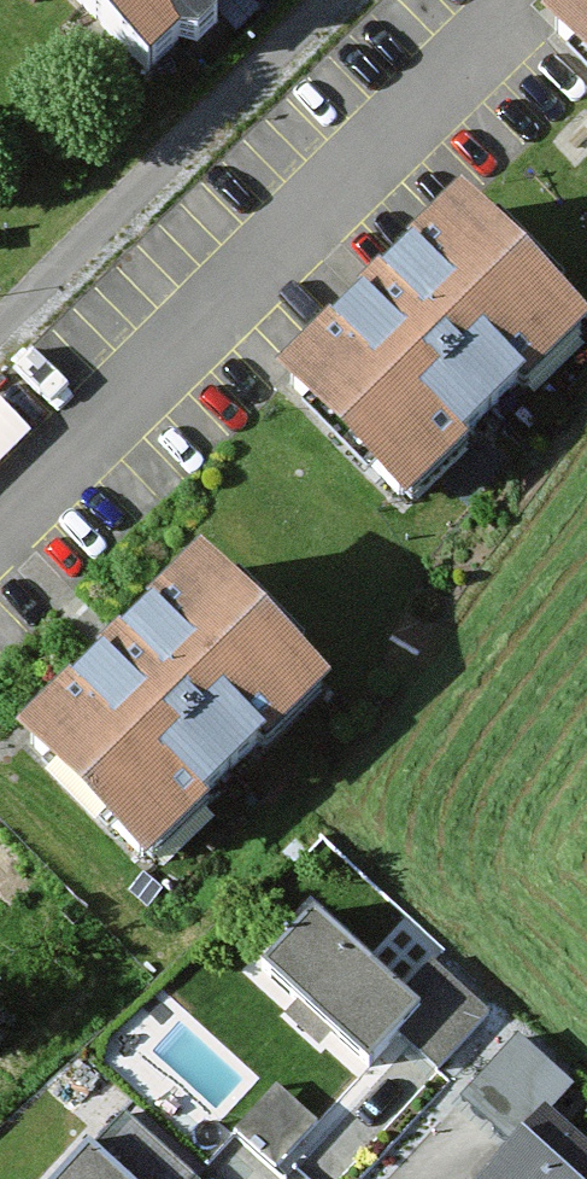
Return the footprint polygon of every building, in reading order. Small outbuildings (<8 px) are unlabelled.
[(159,70),(231,0),(91,0),(159,70)] [(546,17),(586,60),(586,0),(564,0),(546,17)] [(474,195),(290,376),(422,511),(586,351),(586,311),(474,195)] [(36,420),(0,384),(0,455),(36,420)] [(345,689),(215,555),(30,735),(161,869),(345,689)] [(406,998),(311,923),(262,984),(369,1070),(393,1040),(437,1076),(483,1019),(426,973),(406,998)] [(568,1091),(514,1043),(455,1108),(510,1156),(568,1091)] [(550,1124),(501,1178),(586,1178),(586,1156),(550,1124)] [(124,1127),(74,1178),(178,1178),(124,1127)]
